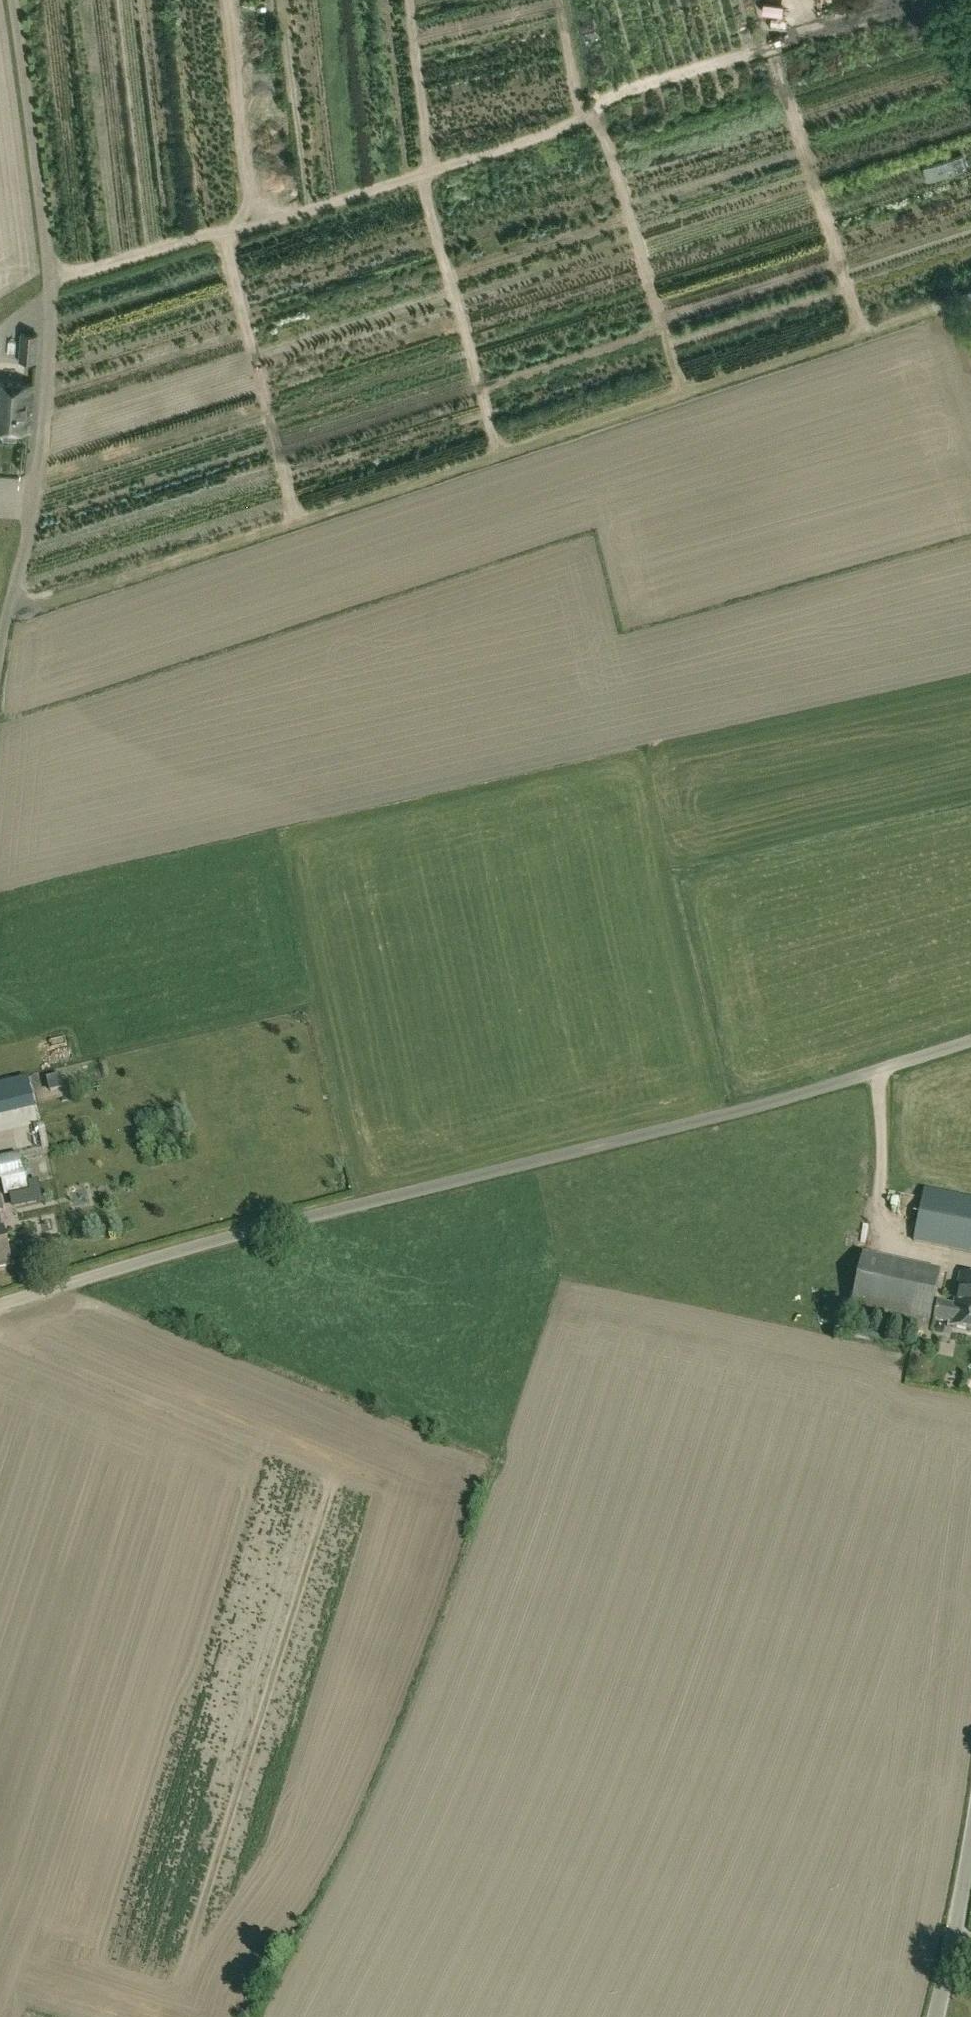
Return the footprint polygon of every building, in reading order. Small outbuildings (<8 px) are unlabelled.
[(21,332),(20,343),(19,360),(37,361),(39,334),(21,332)] [(4,429),(3,439),(16,439),(17,430),(31,431),(34,383),(0,381),(0,428),(4,429)] [(0,1084),(0,1111),(35,1103),(28,1078),(0,1084)] [(51,1092),(63,1089),(60,1078),(48,1081),(51,1092)] [(0,1159),(0,1177),(1,1182),(2,1182),(5,1196),(30,1191),(27,1175),(25,1176),(21,1155),(0,1159)] [(914,1243),(970,1255),(970,1198),(925,1189),(914,1243)] [(3,1228),(0,1228),(0,1265),(11,1263),(3,1228)] [(931,1324),(941,1272),(863,1255),(849,1321),(913,1333),(915,1321),(931,1324)] [(950,1324),(950,1327),(970,1331),(970,1278),(960,1276),(954,1306),(937,1303),(933,1321),(950,1324)]
